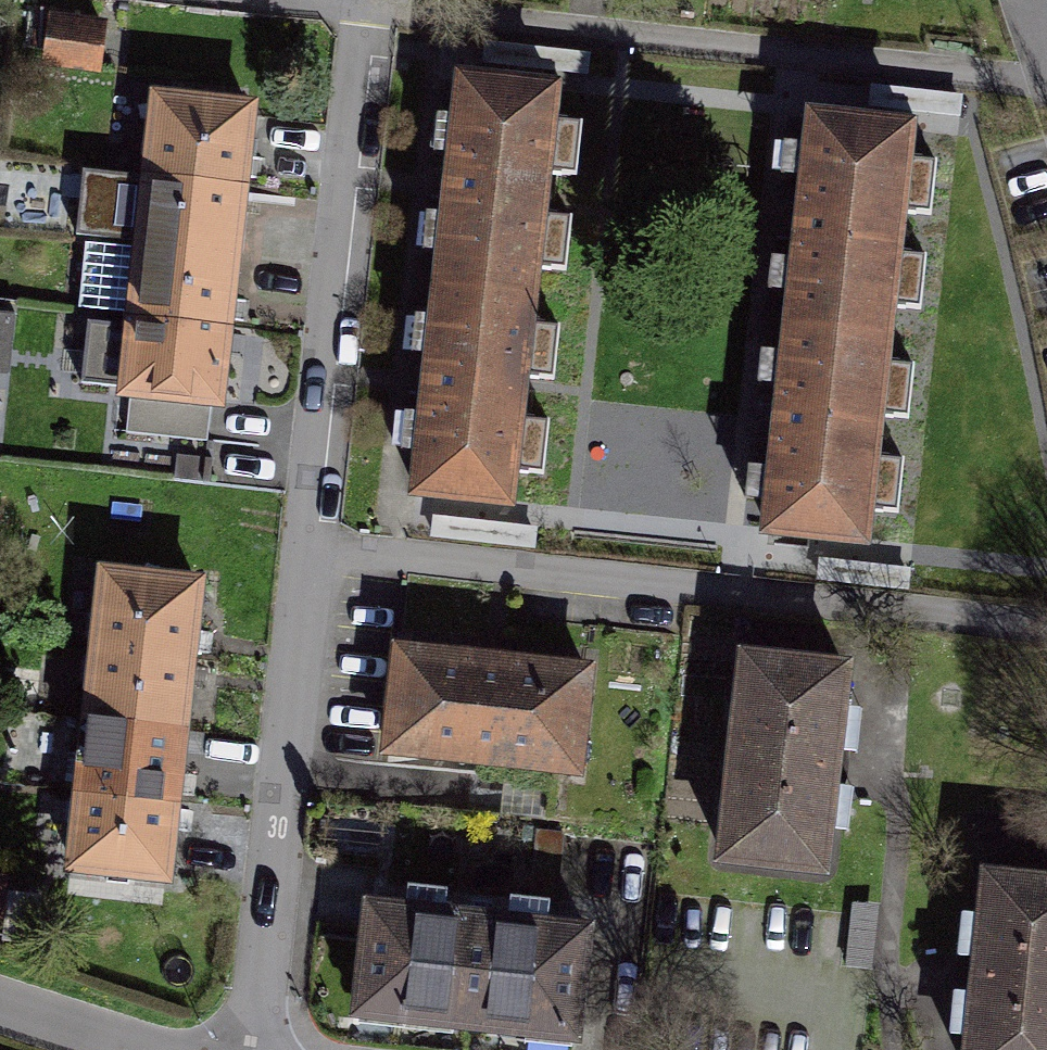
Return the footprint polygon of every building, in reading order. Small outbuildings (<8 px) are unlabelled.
[(98,77),(108,20),(50,10),(40,67),(98,77)] [(453,86),(431,298),(542,309),(564,98),(453,86)] [(789,128),(771,335),(901,347),(918,140),(789,128)] [(229,149),(139,129),(130,199),(223,216),(229,149)] [(223,216),(130,199),(120,269),(217,284),(223,216)] [(217,284),(120,269),(111,340),(210,352),(217,284)] [(431,298),(410,509),(520,521),(542,309),(431,298)] [(9,373),(14,314),(0,313),(0,373),(9,373)] [(771,335),(753,542),(883,554),(901,347),(771,335)] [(210,352),(111,340),(101,410),(204,419),(210,352)] [(196,598),(90,583),(81,660),(186,673),(196,598)] [(581,671),(386,655),(380,771),(572,787),(581,671)] [(186,673),(81,660),(71,736),(177,749),(186,673)] [(837,686),(723,672),(700,877),(813,891),(837,686)] [(177,749),(71,736),(62,812),(167,824),(177,749)] [(167,824),(62,812),(52,888),(158,900),(167,824)] [(961,886),(946,1049),(1046,1049),(1046,896),(961,886)] [(342,926),(333,1031),(469,1049),(543,1049),(556,947),(342,926)]
